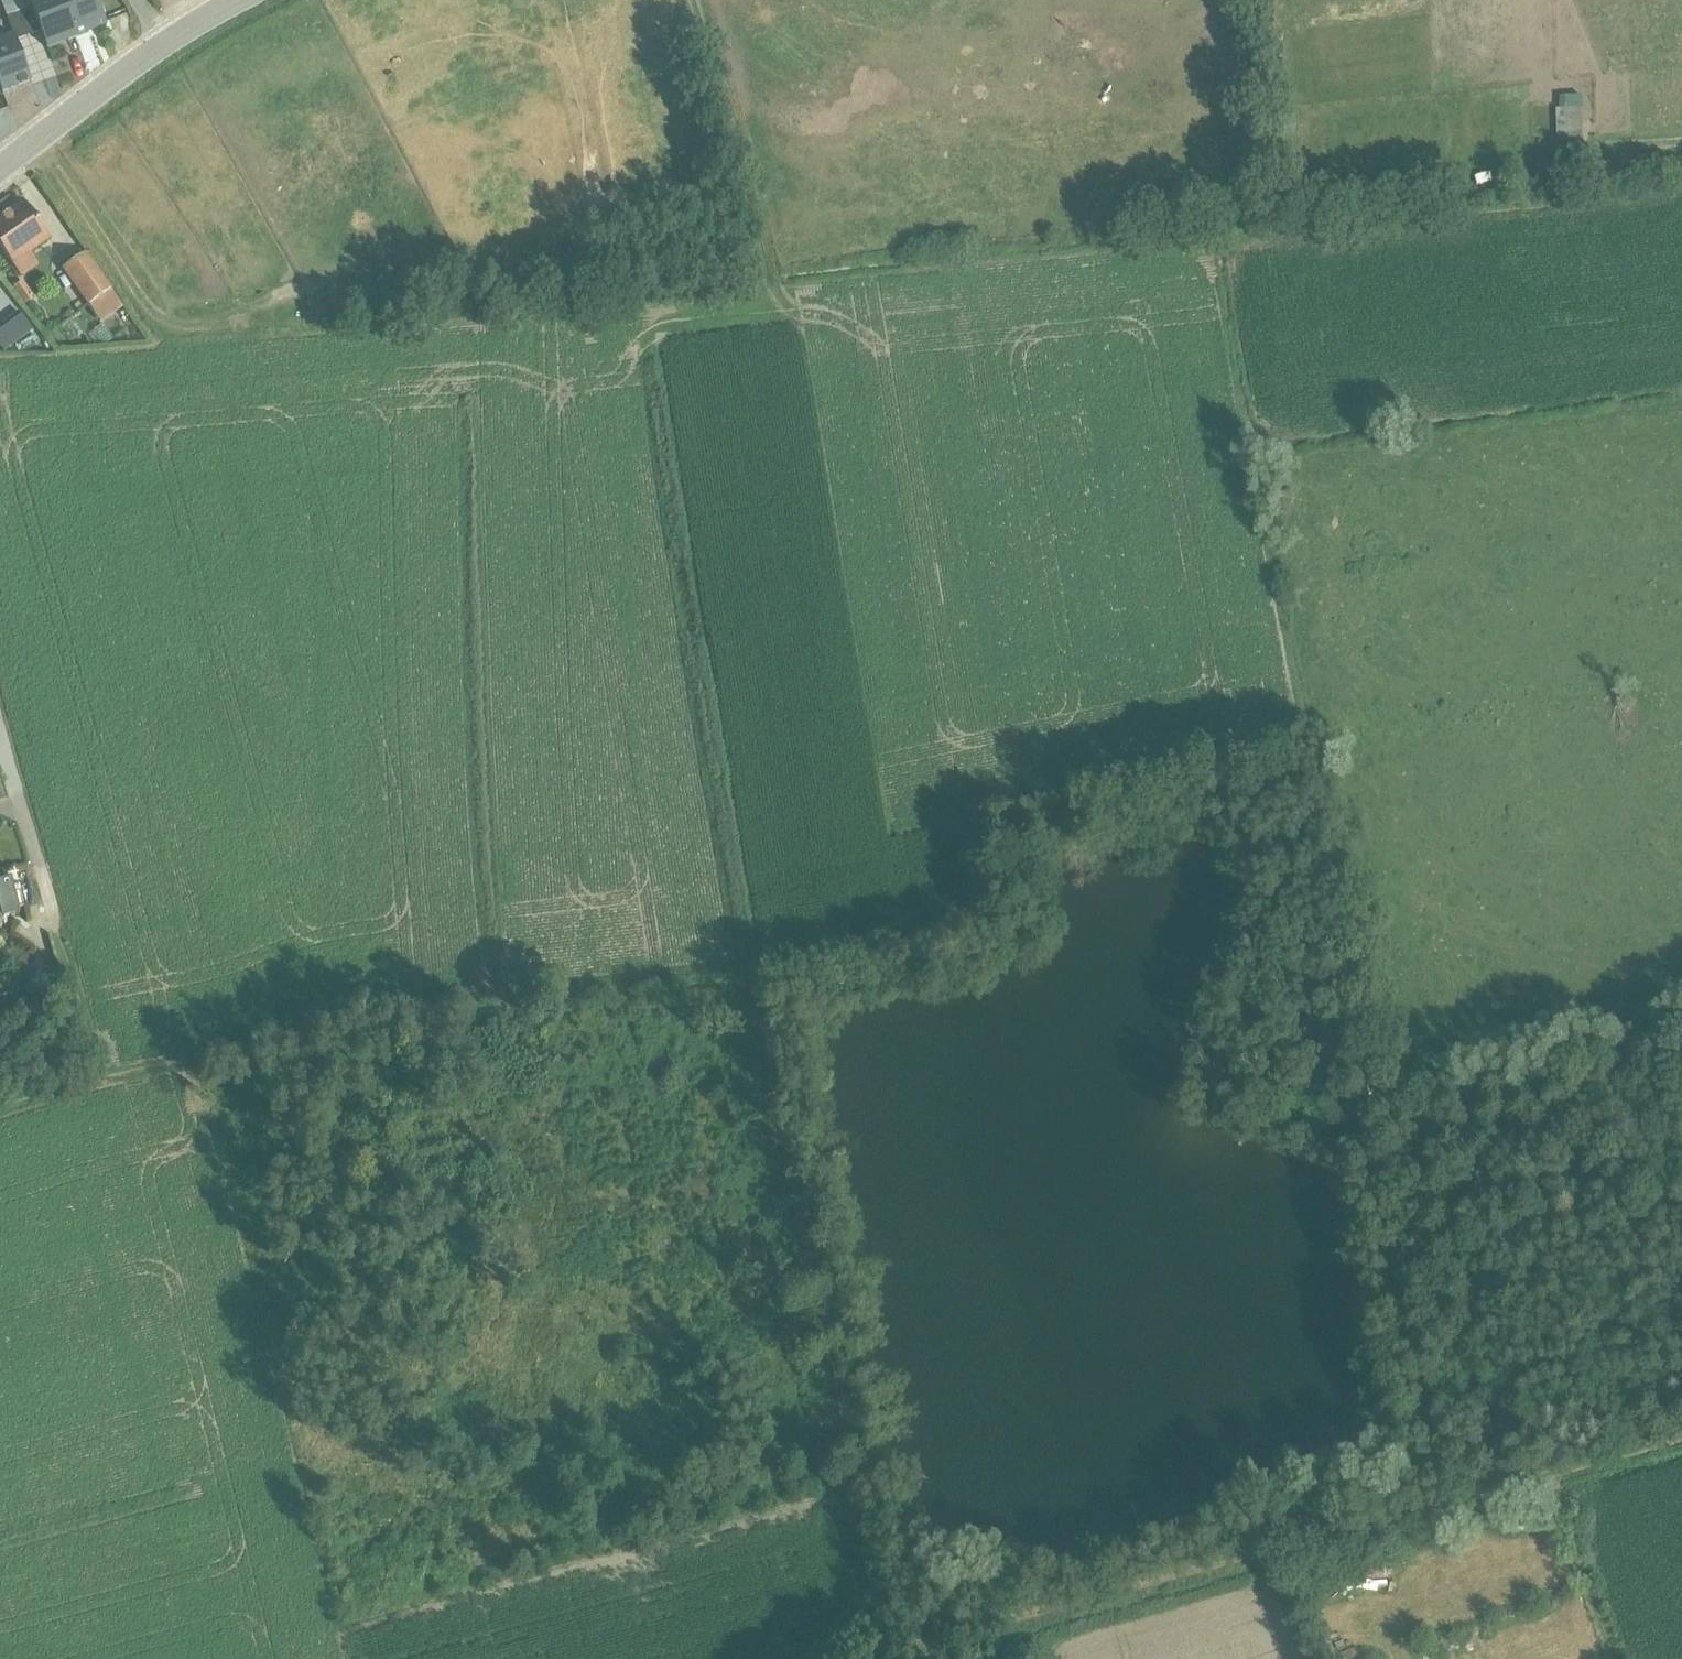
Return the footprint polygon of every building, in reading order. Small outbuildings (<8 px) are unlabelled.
[(59,0),(40,0),(29,4),(30,8),(18,12),(31,47),(44,43),(47,50),(48,49),(47,48),(68,40),(68,42),(74,39),(59,0)] [(74,39),(89,34),(89,32),(104,26),(105,28),(106,27),(96,0),(59,0),(74,39)] [(0,41),(0,89),(2,93),(31,82),(19,52),(31,47),(18,12),(6,17),(13,36),(0,41)] [(1566,109),(1557,109),(1557,139),(1583,139),(1582,96),(1566,97),(1566,109)] [(28,256),(50,241),(23,202),(0,218),(0,249),(19,276),(34,265),(28,256)] [(101,323),(123,308),(110,290),(111,289),(86,253),(62,271),(88,307),(89,306),(101,323)] [(12,289),(24,306),(35,298),(22,282),(12,289)] [(0,325),(0,348),(4,353),(33,332),(19,312),(0,325)] [(103,324),(93,332),(104,347),(114,339),(103,324)] [(23,907),(18,885),(0,890),(0,913),(23,907)]
